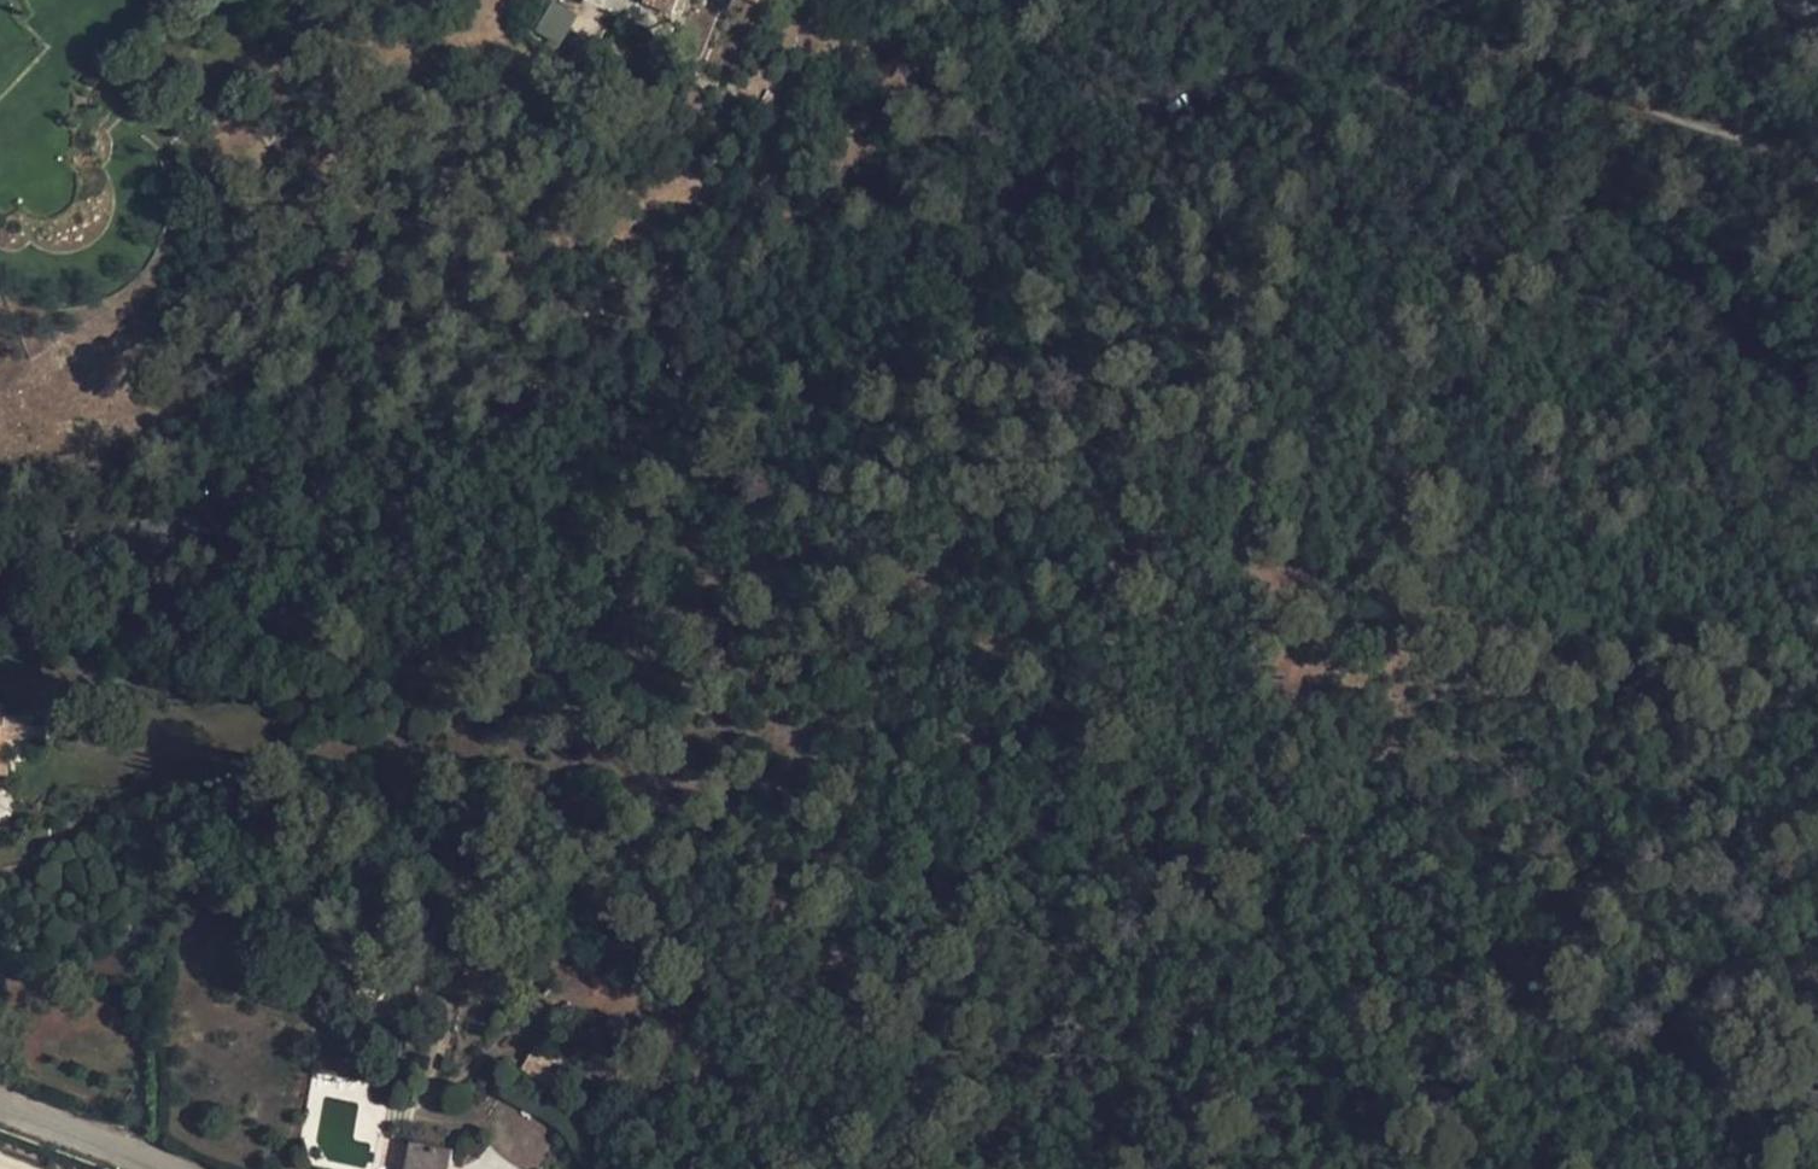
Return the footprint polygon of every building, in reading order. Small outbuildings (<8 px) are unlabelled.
[(677,0),(643,0),(642,3),(673,14),(677,0)] [(539,33),(560,42),(573,11),(552,3),(539,33)] [(37,725),(7,724),(7,737),(49,735),(48,725),(37,725)] [(453,1149),(413,1141),(407,1168),(449,1168),(453,1149)]
